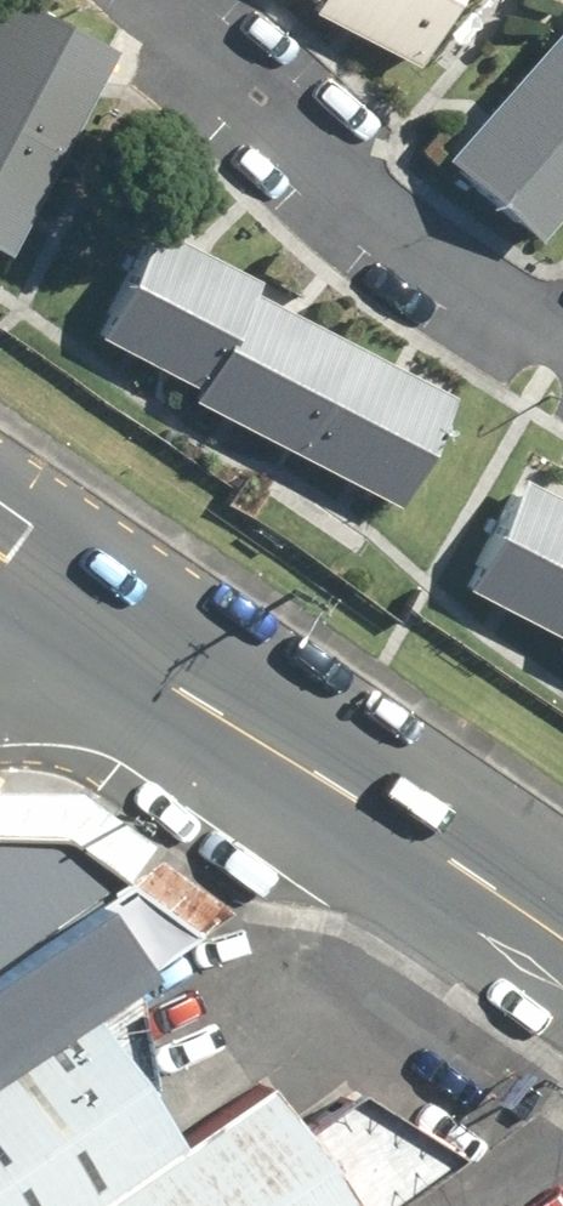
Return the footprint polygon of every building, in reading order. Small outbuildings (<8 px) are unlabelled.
[(304,10),(296,24),(396,81),(442,0),(287,0),(304,10)] [(103,58),(0,4),(0,252),(103,58)] [(429,170),(519,251),(562,201),(562,21),(429,170)] [(171,388),(165,398),(382,511),(438,404),(242,302),(251,286),(137,227),(79,340),(171,388)] [(552,643),(545,658),(562,668),(562,512),(507,481),(449,586),(552,643)] [(57,834),(119,879),(132,862),(145,843),(71,790),(0,789),(0,832),(57,834)] [(85,1013),(198,936),(190,931),(119,879),(57,834),(0,832),(0,1070),(85,1013)] [(138,866),(119,879),(190,931),(222,909),(151,857),(138,866)] [(174,1144),(85,1013),(0,1070),(0,1205),(82,1205),(174,1144)] [(82,1205),(345,1205),(262,1085),(174,1144),(82,1205)]
